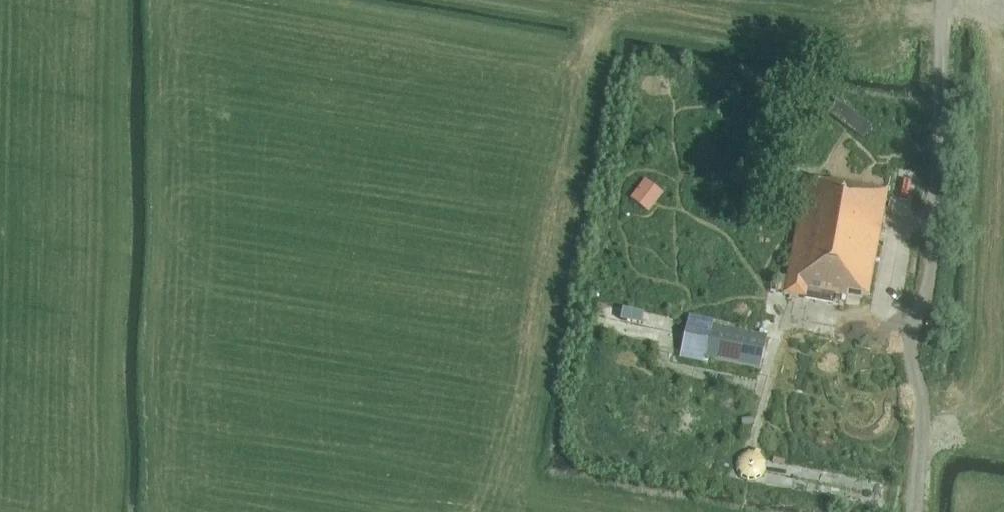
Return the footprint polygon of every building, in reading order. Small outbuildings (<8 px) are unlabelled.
[(806,177),(805,182),(790,262),(787,279),(785,292),(784,294),(805,298),(807,289),(847,297),(847,293),(868,297),(887,192),(806,177)] [(645,182),(630,202),(647,214),(662,195),(645,182)] [(778,278),(775,292),(784,294),(785,292),(787,279),(778,278)] [(760,369),(767,337),(688,321),(681,353),(760,369)]
